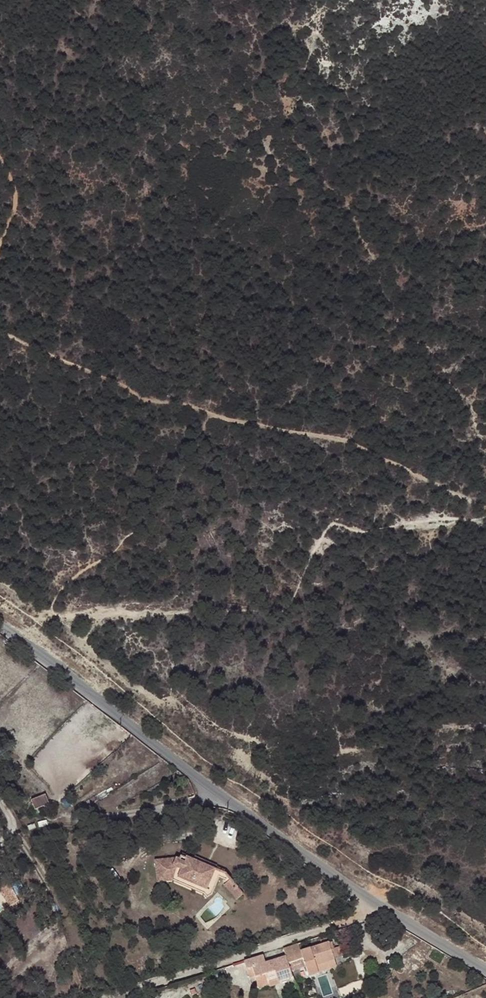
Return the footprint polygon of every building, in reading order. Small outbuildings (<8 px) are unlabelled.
[(32,799),(35,808),(51,803),(47,794),(32,799)] [(183,858),(179,857),(177,859),(174,858),(153,861),(155,884),(173,882),(177,883),(208,896),(210,895),(221,886),(235,901),(242,895),(228,880),(219,872),(185,857),(183,858)] [(319,973),(318,970),(336,964),(329,941),(300,951),(298,944),(283,949),(293,978),(295,982),(304,979),(300,969),(305,967),(309,976),(319,973)] [(279,982),(293,978),(283,949),(244,961),(249,979),(255,977),(259,989),(269,986),(270,988),(280,984),(279,982)] [(318,970),(319,973),(337,967),(336,964),(318,970)] [(210,972),(215,987),(229,982),(224,968),(210,972)]
